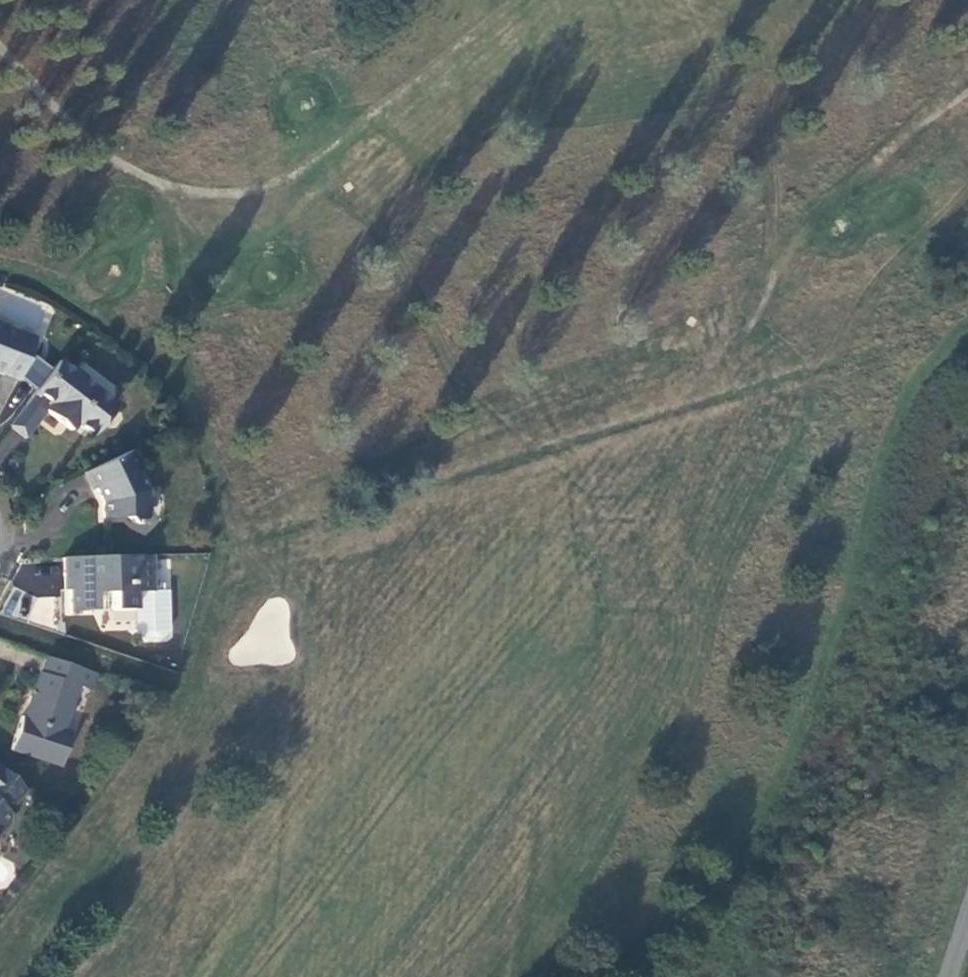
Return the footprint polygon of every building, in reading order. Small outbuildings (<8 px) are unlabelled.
[(18,381),(35,338),(18,331),(18,333),(0,326),(0,373),(18,381)] [(46,411),(70,430),(76,423),(92,435),(115,404),(58,361),(24,406),(40,418),(46,411)] [(25,438),(40,418),(24,406),(8,425),(25,438)] [(146,493),(138,474),(140,467),(132,450),(83,473),(91,489),(96,487),(103,502),(103,517),(125,517),(131,523),(133,523),(133,525),(139,524),(139,523),(141,523),(147,516),(146,493)] [(109,593),(109,610),(134,610),(134,592),(152,592),(152,584),(151,555),(63,558),(63,576),(72,576),(73,589),(69,590),(70,612),(93,611),(93,593),(109,593)] [(142,639),(161,638),(169,631),(168,591),(162,591),(162,584),(152,584),(152,592),(134,592),(134,610),(135,632),(142,639)] [(30,697),(23,717),(21,717),(10,750),(57,765),(68,732),(59,729),(74,685),(81,687),(86,671),(46,657),(32,697),(30,697)] [(8,823),(8,813),(6,811),(24,790),(0,769),(0,832),(8,823)]
